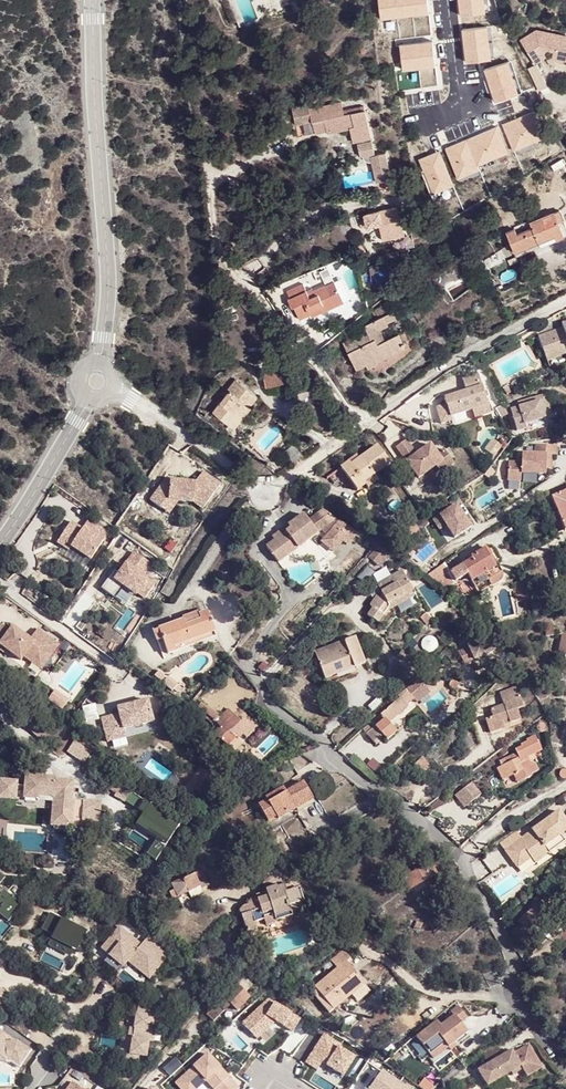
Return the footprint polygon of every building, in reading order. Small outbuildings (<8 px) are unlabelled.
[(313,103),(296,105),(298,122),(315,120),(327,119),(329,130),(335,129),(336,132),(352,129),(353,136),(369,134),(363,110),(346,112),(345,103),(314,108),(313,103)] [(327,119),(315,120),(317,132),(329,130),(327,119)] [(386,191),(393,189),(385,154),(375,156),(369,134),(353,136),(354,143),(356,142),(359,158),(362,158),(363,160),(366,163),(368,163),(371,164),(376,184),(384,181),(386,191)] [(384,181),(376,184),(378,192),(386,191),(384,181)] [(381,240),(403,236),(397,207),(378,211),(363,215),(366,228),(377,225),(381,240)] [(506,232),(516,256),(563,237),(557,223),(562,222),(558,212),(506,232)] [(327,269),(319,273),(322,280),(330,276),(327,269)] [(302,284),(286,291),(289,298),(287,298),(291,308),(293,307),(298,319),(310,314),(309,312),(318,308),(321,314),(334,308),(343,305),(333,283),(324,287),(312,292),(306,294),(302,284)] [(309,312),(310,314),(311,318),(321,314),(318,308),(309,312)] [(392,311),(382,316),(386,324),(397,319),(392,311)] [(377,363),(376,361),(374,358),(381,354),(382,358),(403,347),(396,335),(384,341),(378,331),(387,326),(386,324),(382,316),(362,326),(365,331),(341,343),(355,369),(365,364),(367,368),(377,363)] [(560,329),(536,336),(543,357),(565,350),(565,336),(563,337),(560,329)] [(265,388),(287,382),(284,369),(262,374),(265,388)] [(486,406),(483,395),(480,387),(476,374),(461,378),(465,392),(443,398),(445,405),(435,408),(439,424),(450,421),(449,417),(472,410),(481,408),(486,406)] [(212,411),(222,419),(225,415),(231,420),(244,403),(249,407),(257,398),(235,380),(226,389),(229,391),(212,411)] [(512,403),(516,413),(541,402),(538,396),(534,397),(534,396),(527,399),(525,397),(512,403)] [(225,415),(222,419),(233,429),(250,409),(249,408),(249,407),(244,403),(231,420),(225,415)] [(478,436),(471,441),(483,460),(491,455),(489,451),(506,440),(507,442),(513,438),(506,425),(499,429),(494,421),(476,433),(478,436)] [(420,485),(453,464),(436,437),(414,451),(406,438),(395,445),(420,485)] [(517,461),(504,462),(506,481),(519,479),(518,471),(543,468),(542,464),(540,450),(550,449),(549,438),(528,441),(529,450),(516,452),(517,461)] [(303,455),(294,443),(284,450),(293,462),(303,455)] [(356,492),(366,485),(364,483),(373,476),(389,465),(376,446),(358,459),(350,465),(347,462),(339,468),(356,492)] [(346,461),(347,462),(350,465),(358,459),(355,455),(346,461)] [(179,497),(188,498),(202,508),(219,482),(203,471),(198,479),(171,477),(171,479),(166,476),(151,498),(170,511),(179,497)] [(364,483),(366,485),(371,492),(380,486),(373,476),(364,483)] [(549,497),(563,531),(565,530),(565,490),(549,497)] [(456,506),(433,520),(439,530),(446,526),(454,539),(470,528),(456,506)] [(273,541),(265,546),(278,562),(337,519),(324,510),(308,521),(303,515),(288,526),(290,529),(282,534),(280,531),(272,538),(273,541)] [(349,528),(337,519),(325,540),(338,548),(349,528)] [(109,533),(89,520),(82,530),(71,547),(90,560),(109,533)] [(71,522),(57,543),(68,551),(71,547),(82,530),(71,522)] [(389,551),(379,544),(376,547),(369,554),(380,561),(389,551)] [(486,549),(473,555),(472,556),(473,558),(468,561),(461,564),(467,574),(474,588),(488,580),(499,574),(500,573),(486,549)] [(150,562),(133,551),(114,578),(144,598),(155,581),(143,573),(150,562)] [(444,564),(428,576),(436,582),(441,580),(450,575),(454,581),(467,574),(461,564),(449,571),(444,564)] [(378,626),(385,617),(388,612),(400,606),(398,604),(414,596),(401,572),(391,577),(395,585),(380,593),(382,596),(379,600),(376,598),(370,608),(372,609),(366,618),(378,626)] [(499,574),(488,580),(491,585),(501,580),(501,577),(499,574)] [(376,585),(380,593),(395,585),(391,577),(376,585)] [(436,582),(444,589),(448,586),(441,580),(436,582)] [(515,584),(519,602),(528,600),(527,594),(532,593),(529,580),(515,584)] [(388,612),(385,617),(417,600),(414,596),(398,604),(400,606),(388,612)] [(162,656),(214,637),(215,636),(206,612),(153,632),(162,656)] [(420,616),(426,624),(431,620),(425,612),(420,616)] [(3,650),(19,662),(22,658),(31,665),(41,650),(49,656),(57,646),(35,629),(28,640),(10,627),(7,631),(0,626),(0,648),(3,650)] [(324,679),(335,675),(334,672),(352,665),(353,668),(363,663),(352,637),(313,653),(324,679)] [(460,658),(491,656),(490,638),(459,639),(460,658)] [(41,650),(31,665),(39,671),(49,656),(41,650)] [(334,672),(335,675),(353,668),(352,665),(334,672)] [(158,669),(153,674),(171,688),(174,687),(178,689),(181,686),(168,676),(165,678),(163,676),(165,674),(158,669)] [(503,728),(502,725),(500,721),(507,719),(508,722),(519,718),(516,709),(522,707),(516,688),(499,694),(502,705),(489,710),(492,717),(484,720),(489,733),(503,728)] [(406,689),(404,691),(412,701),(414,699),(406,689)] [(373,728),(374,730),(376,728),(381,735),(390,727),(388,724),(407,707),(406,706),(412,701),(404,691),(398,696),(399,696),(379,714),(383,719),(373,728)] [(118,704),(120,709),(102,714),(108,738),(114,737),(111,728),(118,726),(117,724),(123,723),(124,726),(155,717),(149,696),(118,704)] [(198,701),(192,709),(216,728),(218,726),(215,723),(218,720),(215,716),(216,715),(198,701)] [(226,710),(218,720),(215,723),(218,726),(216,728),(211,734),(226,747),(234,737),(230,733),(240,722),(238,721),(226,710)] [(362,732),(366,736),(374,730),(373,728),(383,719),(379,714),(362,732)] [(241,719),(238,721),(240,722),(230,733),(234,737),(237,739),(242,733),(246,736),(252,729),(241,719)] [(111,728),(114,737),(126,733),(124,726),(123,723),(117,724),(118,726),(111,728)] [(535,729),(536,731),(536,732),(537,733),(538,733),(539,734),(541,734),(543,733),(545,732),(545,729),(545,727),(544,726),(542,724),(540,724),(538,725),(536,726),(536,728),(535,729)] [(395,733),(393,730),(390,727),(381,735),(376,728),(374,730),(366,736),(375,747),(383,739),(385,742),(395,733)] [(240,742),(246,736),(242,733),(237,739),(240,742)] [(502,780),(512,775),(519,772),(523,781),(530,778),(529,775),(536,771),(533,764),(529,765),(527,760),(528,759),(526,755),(539,749),(533,735),(524,739),(525,741),(519,744),(520,747),(514,750),(515,753),(498,761),(501,766),(496,769),(502,780)] [(413,765),(420,771),(426,765),(419,758),(413,765)] [(209,767),(202,777),(213,784),(220,775),(209,767)] [(558,777),(559,778),(560,779),(561,780),(563,780),(564,779),(565,778),(565,772),(564,771),(563,771),(560,771),(559,772),(558,773),(558,775),(558,777)] [(519,772),(512,775),(517,784),(523,781),(519,772)] [(112,774),(106,784),(115,789),(121,779),(112,774)] [(56,777),(26,775),(25,787),(24,799),(37,800),(37,797),(54,799),(53,810),(52,826),(73,826),(73,825),(74,800),(71,800),(73,781),(66,780),(61,784),(55,783),(56,777)] [(196,785),(207,793),(213,784),(202,777),(196,785)] [(131,785),(121,779),(115,789),(113,792),(124,798),(131,785)] [(17,800),(18,786),(19,782),(1,780),(0,792),(0,798),(17,800)] [(278,819),(313,798),(303,781),(286,791),(283,786),(265,797),(266,799),(257,805),(267,820),(275,815),(278,819)] [(470,784),(453,796),(463,809),(479,797),(470,784)] [(17,800),(16,808),(53,810),(54,799),(37,797),(37,800),(24,799),(25,787),(18,786),(17,800)] [(100,799),(74,798),(74,800),(73,825),(99,826),(100,799)] [(502,853),(511,865),(528,853),(532,859),(546,848),(550,854),(565,843),(565,842),(561,835),(565,831),(565,822),(559,812),(502,853)] [(407,847),(400,851),(405,859),(412,855),(407,847)] [(546,848),(532,859),(536,864),(550,854),(546,848)] [(528,853),(511,865),(515,870),(532,859),(528,853)] [(409,889),(436,874),(430,864),(403,878),(409,889)] [(200,884),(207,881),(202,871),(173,886),(179,898),(189,893),(193,900),(205,894),(200,884)] [(565,884),(565,876),(563,873),(558,877),(564,885),(565,884)] [(273,916),(273,919),(290,913),(287,906),(299,903),(295,889),(285,893),(283,886),(275,888),(274,886),(264,890),(264,892),(266,897),(256,901),(255,897),(250,898),(246,903),(247,905),(241,907),(238,910),(246,932),(255,929),(253,922),(262,919),(273,916)] [(14,900),(0,889),(0,906),(5,911),(14,900)] [(266,897),(264,892),(254,895),(255,897),(256,901),(266,897)] [(534,923),(549,909),(541,899),(536,904),(534,901),(528,906),(531,908),(518,919),(524,926),(532,920),(534,923)] [(5,911),(0,906),(0,917),(6,922),(21,906),(18,904),(14,900),(5,911)] [(273,916),(262,919),(264,926),(275,923),(273,919),(273,916)] [(142,943),(120,925),(102,947),(110,954),(124,965),(129,959),(151,976),(168,955),(147,937),(142,943)] [(342,950),(330,961),(337,969),(315,988),(338,1015),(346,1008),(342,1002),(365,983),(347,963),(351,960),(342,950)] [(124,965),(110,954),(105,960),(119,970),(124,965)] [(489,988),(499,982),(493,970),(483,975),(489,988)] [(235,1011),(254,994),(250,991),(246,995),(244,992),(251,986),(243,977),(205,1013),(212,1021),(228,1008),(230,1010),(232,1008),(235,1011)] [(342,1002),(346,1008),(369,989),(365,983),(342,1002)] [(160,1011),(138,1007),(134,1028),(132,1037),(132,1039),(129,1056),(137,1057),(145,1059),(148,1040),(154,1041),(155,1034),(162,1035),(163,1027),(157,1027),(160,1011)] [(445,1054),(451,1049),(464,1039),(456,1028),(462,1023),(453,1011),(446,1017),(448,1020),(439,1027),(431,1025),(416,1037),(417,1038),(411,1042),(427,1063),(442,1051),(445,1054)] [(18,1070),(21,1065),(31,1050),(17,1040),(6,1041),(5,1032),(0,1032),(0,1072),(18,1070)] [(129,1056),(132,1039),(127,1038),(125,1051),(120,1050),(118,1062),(136,1065),(137,1057),(129,1056)] [(492,1063),(479,1071),(489,1087),(512,1073),(513,1076),(524,1070),(529,1078),(544,1069),(530,1046),(515,1055),(513,1051),(492,1063)] [(451,1049),(445,1054),(447,1058),(454,1053),(451,1049)] [(442,1051),(427,1063),(430,1066),(445,1054),(442,1051)] [(448,1088),(462,1078),(456,1070),(443,1082),(448,1088)] [(418,1087),(421,1088),(432,1088),(434,1087),(424,1079),(418,1087)]
